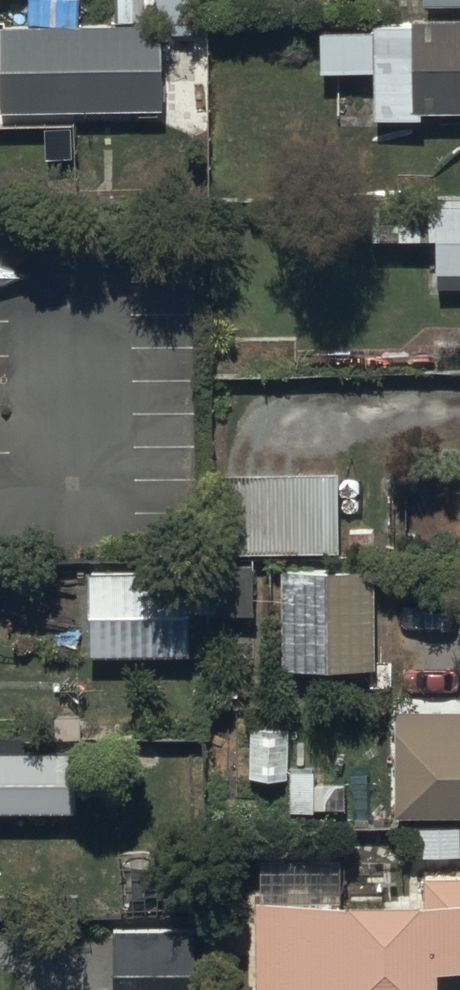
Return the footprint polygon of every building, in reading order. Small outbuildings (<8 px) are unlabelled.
[(160,111),(160,98),(200,98),(199,0),(114,0),(114,25),(77,25),(77,0),(26,0),(27,27),(0,27),(0,113),(160,111)] [(371,120),(418,120),(418,112),(459,112),(459,20),(369,20),(369,32),(317,32),(317,74),(371,73),(371,120)] [(459,276),(459,207),(368,206),(368,241),(431,241),(430,275),(459,276)] [(335,473),(213,473),(213,554),(335,554),(335,473)] [(85,573),(85,657),(184,657),(184,615),(210,615),(210,575),(186,575),(186,572),(85,573)] [(280,669),(369,669),(371,573),(370,573),(279,574),(280,669)] [(390,713),(390,818),(459,817),(459,713),(390,713)] [(334,900),(333,862),(254,863),(255,989),(429,989),(429,976),(459,975),(459,874),(424,875),(424,898),(334,900)] [(114,931),(115,989),(196,989),(197,931),(114,931)]
